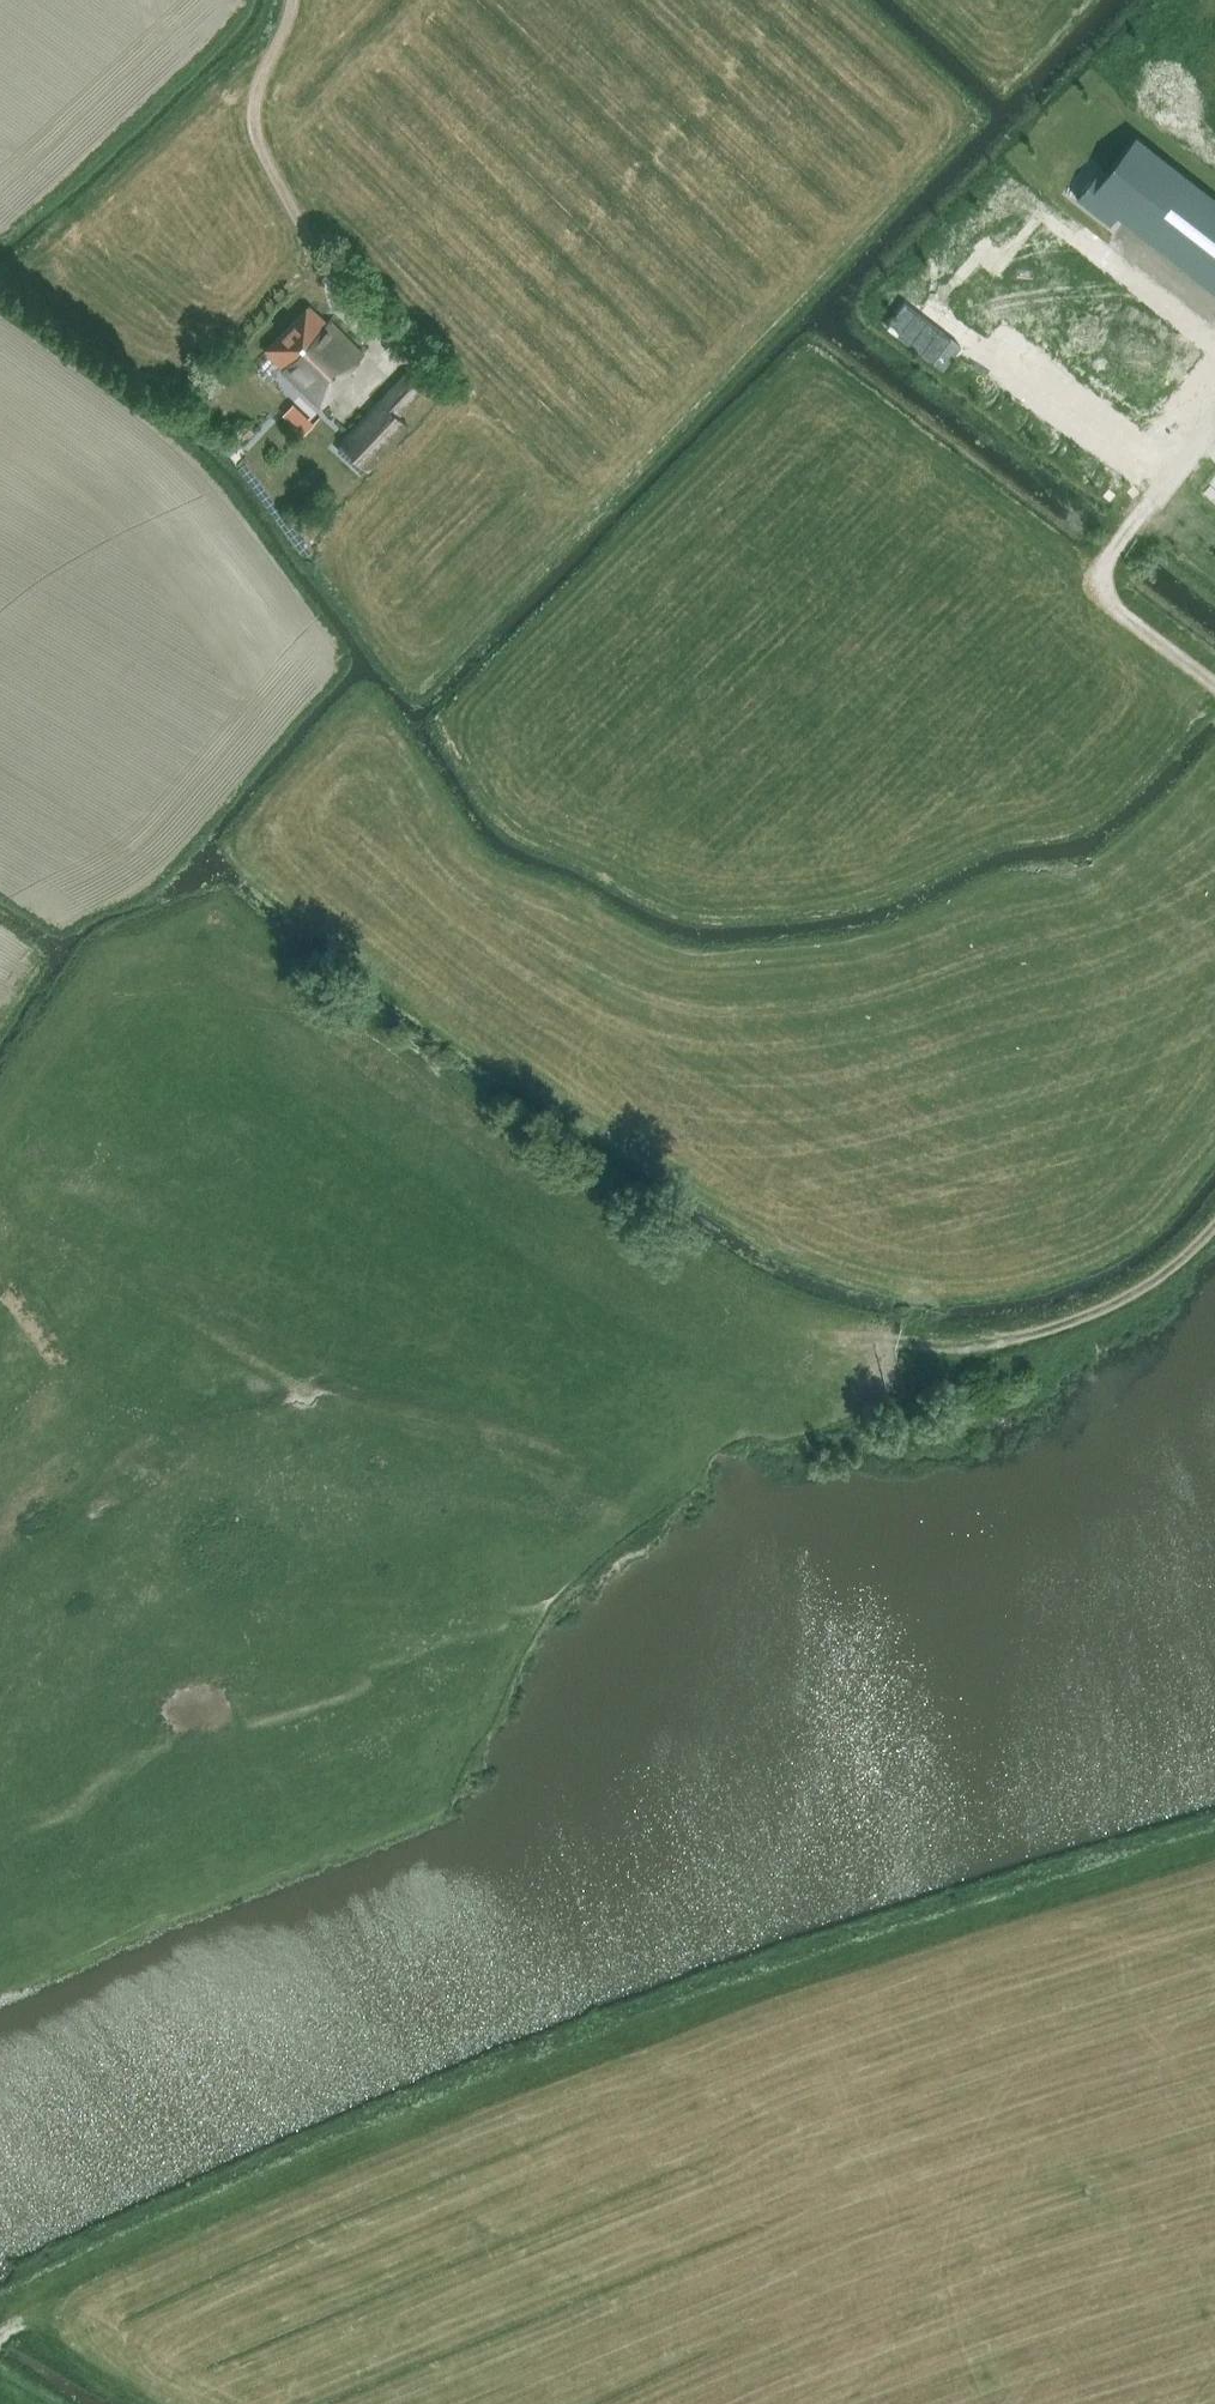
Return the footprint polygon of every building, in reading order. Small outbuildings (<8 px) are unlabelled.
[(1076,198),(1109,224),(1117,215),(1214,292),(1214,198),(1135,135),(1107,171),(1100,166),(1076,198)] [(272,376),(282,366),(322,405),(352,373),(349,370),(363,355),(328,321),(327,322),(309,306),(266,351),(270,355),(258,368),(256,372),(257,375),(259,379),(262,381),(266,381),(269,379),(272,376)] [(411,426),(398,415),(423,389),(407,373),(340,444),(356,459),(349,466),(361,477),(367,470),(369,471),(411,426)] [(241,443),(254,432),(247,424),(234,434),(241,443)]
